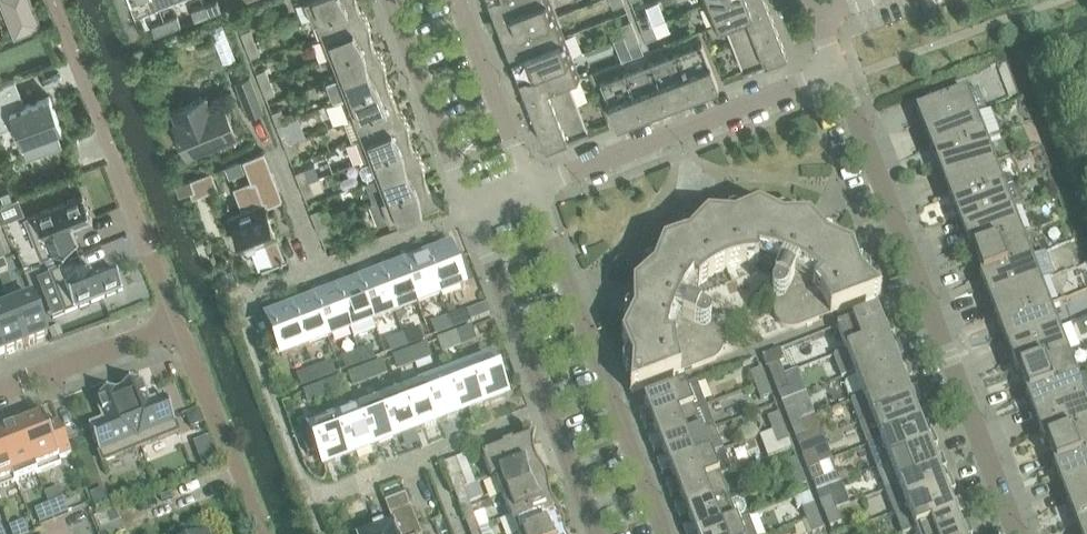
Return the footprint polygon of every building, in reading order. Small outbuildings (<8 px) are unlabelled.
[(14,36),(41,25),(31,0),(0,0),(14,36)] [(130,8),(135,7),(136,9),(137,9),(136,6),(151,0),(127,0),(130,8)] [(208,15),(220,10),(217,0),(216,0),(204,5),(208,15)] [(357,0),(305,0),(312,17),(357,0)] [(323,36),(368,19),(366,16),(365,13),(363,10),(361,8),(360,8),(357,0),(312,17),(313,19),(316,17),(323,36)] [(494,15),(533,0),(488,0),(494,15)] [(550,0),(533,0),(494,15),(502,35),(556,15),(550,0)] [(766,2),(765,0),(712,0),(705,3),(712,23),(766,2)] [(732,44),(776,27),(766,2),(712,23),(713,24),(723,20),(732,44)] [(208,15),(204,5),(191,10),(195,20),(208,15)] [(641,28),(652,23),(648,12),(637,16),(641,28)] [(164,20),(168,30),(181,25),(177,15),(164,20)] [(563,35),(556,15),(502,35),(510,55),(563,35)] [(331,56),(372,40),(369,32),(370,31),(370,28),(370,25),(369,22),(368,19),(323,36),(331,56)] [(623,34),(635,30),(630,19),(619,23),(623,34)] [(168,30),(164,20),(151,25),(155,35),(168,30)] [(652,23),(641,28),(645,39),(657,35),(652,23)] [(245,43),(254,40),(250,27),(240,31),(245,43)] [(776,27),(732,44),(742,70),(786,53),(776,27)] [(635,30),(623,34),(628,46),(639,41),(635,30)] [(571,55),(563,35),(510,55),(517,75),(571,55)] [(254,40),(245,43),(250,56),(259,52),(254,40)] [(339,76),(383,59),(382,56),(380,53),(378,50),(376,48),(375,48),(372,40),(331,56),(339,76)] [(675,52),(692,95),(718,85),(702,42),(675,52)] [(147,58),(142,47),(132,51),(136,62),(147,58)] [(651,62),(667,105),(692,95),(675,52),(651,62)] [(579,74),(571,55),(517,75),(525,95),(579,74)] [(383,59),(339,76),(325,81),(333,101),(336,100),(388,80),(386,76),(385,72),(386,71),(386,68),(385,65),(384,62),(383,59)] [(626,72),(642,115),(667,105),(651,62),(626,72)] [(261,83),(270,80),(265,67),(256,71),(261,83)] [(642,115),(626,72),(600,82),(616,125),(642,115)] [(525,95),(535,120),(578,103),(569,80),(579,75),(579,74),(525,95)] [(248,116),(263,110),(264,110),(250,75),(234,81),(248,116)] [(49,96),(24,105),(14,80),(0,85),(0,127),(14,122),(21,140),(60,126),(49,96)] [(270,80),(261,83),(266,95),(275,92),(270,80)] [(344,120),(354,116),(396,100),(394,96),(392,92),(393,92),(388,80),(336,100),(344,120)] [(932,134),(976,117),(967,93),(916,112),(920,125),(928,122),(932,134)] [(173,124),(186,156),(235,135),(222,104),(211,108),(205,94),(170,109),(175,123),(173,124)] [(362,136),(406,119),(405,116),(404,113),(402,110),(400,108),(399,108),(396,100),(354,116),(362,136)] [(578,103),(535,120),(545,146),(588,129),(578,103)] [(271,111),(276,123),(285,120),(280,107),(271,111)] [(934,161),(985,141),(976,117),(932,134),(937,146),(930,149),(934,161)] [(360,160),(360,159),(411,140),(408,132),(409,131),(409,128),(408,125),(407,122),(406,119),(362,136),(352,140),(360,160)] [(284,143),(293,140),(288,127),(279,131),(284,143)] [(293,140),(284,143),(289,156),(298,152),(293,140)] [(368,179),(422,159),(420,156),(419,153),(417,150),(415,147),(414,148),(411,140),(360,159),(361,162),(360,166),(363,174),(367,176),(368,179)] [(950,181),(994,164),(985,141),(934,161),(939,172),(946,169),(950,181)] [(282,199),(263,151),(243,159),(260,205),(264,203),(265,205),(282,199)] [(245,171),(240,159),(226,165),(230,176),(245,171)] [(373,200),(381,197),(426,180),(423,172),(424,171),(424,168),(424,165),(423,162),(422,159),(368,179),(365,180),(373,200)] [(952,208),(1004,188),(994,164),(950,181),(955,193),(948,196),(952,208)] [(295,170),(299,183),(309,179),(304,167),(295,170)] [(194,189),(190,179),(175,184),(179,195),(194,189)] [(309,179),(299,183),(304,195),(314,192),(309,179)] [(381,197),(373,200),(369,202),(377,222),(440,198),(444,200),(444,199),(441,198),(439,196),(437,194),(434,192),(432,190),(430,187),(429,188),(426,180),(381,197)] [(969,229),(1013,212),(1004,188),(952,208),(957,219),(964,217),(969,229)] [(26,218),(41,255),(77,241),(71,225),(92,217),(83,193),(26,218)] [(269,213),(265,205),(264,203),(260,205),(230,217),(242,248),(250,245),(259,267),(272,262),(273,264),(286,258),(277,234),(272,222),(276,221),(273,211),(269,213)] [(315,223),(324,219),(319,207),(310,210),(315,223)] [(707,220),(726,270),(730,268),(739,266),(747,265),(753,265),(759,265),(759,264),(779,273),(774,285),(772,291),(771,293),(772,296),(773,299),(776,301),(774,304),(773,308),(773,312),(774,316),(776,320),(778,323),(781,326),(784,328),(788,329),(792,330),(796,329),(799,328),(881,297),(860,278),(852,253),(827,243),(826,242),(825,243),(805,235),(810,224),(809,223),(782,224),(758,211),(734,222),(707,220)] [(971,255),(1022,235),(1013,212),(969,229),(973,240),(966,243),(971,255)] [(324,219),(315,223),(320,235),(329,232),(324,219)] [(633,317),(622,341),(633,366),(630,394),(714,361),(717,359),(720,356),(722,352),(723,348),(724,344),(723,340),(722,336),(720,333),(717,330),(714,328),(710,326),(711,323),(710,320),(709,318),(706,316),(701,314),(701,313),(689,307),(698,287),(698,288),(702,284),(707,280),(711,278),(714,276),(722,272),(726,270),(707,220),(688,240),(663,248),(653,273),(633,291),(633,292),(644,297),(635,316),(633,316),(633,317)] [(980,278),(1031,259),(1022,235),(971,255),(971,256),(973,255),(978,266),(982,264),(987,275),(979,277),(980,278)] [(474,284),(464,259),(453,263),(449,251),(425,260),(440,297),(474,284)] [(996,299),(1040,282),(1031,259),(980,278),(984,290),(992,287),(996,299)] [(403,268),(417,305),(440,297),(425,260),(403,268)] [(50,277),(65,315),(122,293),(113,269),(92,278),(86,263),(50,277)] [(381,277),(395,314),(417,305),(403,268),(381,277)] [(358,285),(373,323),(395,314),(381,277),(361,284),(358,285)] [(1040,282),(996,299),(1001,311),(993,314),(998,326),(1049,306),(1040,282)] [(336,294),(350,331),(373,323),(358,285),(343,291),(336,294)] [(314,303),(328,340),(350,331),(336,294),(314,303)] [(48,337),(32,298),(10,307),(26,346),(48,337)] [(291,311),(306,349),(328,340),(314,303),(291,311)] [(1015,347),(1059,330),(1049,306),(998,326),(1003,338),(1010,335),(1015,347)] [(10,307),(0,311),(0,343),(5,355),(26,346),(10,307)] [(306,349),(291,311),(267,321),(282,358),(306,349)] [(452,330),(470,323),(466,313),(448,320),(452,330)] [(846,352),(886,337),(876,313),(837,329),(846,352)] [(437,336),(452,330),(448,320),(433,326),(437,336)] [(455,336),(459,347),(474,341),(470,330),(455,336)] [(1016,373),(1068,354),(1059,330),(1015,347),(1019,359),(1012,362),(1016,373)] [(408,347),(423,341),(419,331),(404,337),(408,347)] [(459,347),(455,336),(440,342),(444,353),(459,347)] [(393,353),(408,347),(404,337),(388,343),(393,353)] [(886,337),(846,352),(834,357),(843,379),(854,375),(894,359),(886,337)] [(359,354),(363,365),(378,359),(374,348),(359,354)] [(410,354),(414,364),(429,358),(425,348),(410,354)] [(780,351),(762,357),(766,369),(768,368),(779,364),(784,362),(780,351)] [(363,365),(359,354),(344,360),(348,371),(363,365)] [(414,364),(410,354),(395,359),(399,370),(414,364)] [(1026,398),(1077,378),(1068,354),(1016,373),(1017,375),(1019,374),(1024,384),(1028,382),(1032,393),(1025,396),(1026,398)] [(863,397),(903,382),(894,359),(854,375),(856,378),(847,381),(844,386),(848,395),(853,397),(862,394),(863,397)] [(468,370),(482,407),(506,398),(491,361),(468,370)] [(779,364),(768,368),(773,381),(784,377),(779,364)] [(381,365),(365,371),(369,381),(385,375),(381,365)] [(314,372),(318,382),(333,376),(329,366),(314,372)] [(445,378),(460,416),(482,407),(468,370),(445,378)] [(755,387),(767,383),(761,370),(750,374),(755,387)] [(365,371),(350,377),(354,387),(369,381),(365,371)] [(318,382),(314,372),(299,378),(303,388),(318,382)] [(784,377),(773,381),(778,395),(790,390),(784,377)] [(423,387),(437,424),(460,416),(445,378),(423,387)] [(1042,418),(1086,401),(1077,378),(1026,398),(1030,409),(1037,406),(1042,418)] [(321,388),(325,398),(340,393),(336,382),(321,388)] [(903,382),(863,397),(851,402),(860,424),(872,420),(912,404),(903,382)] [(179,434),(165,398),(150,404),(141,383),(118,392),(141,449),(179,434)] [(653,427),(693,412),(706,407),(697,383),(644,403),(653,427)] [(767,383),(755,387),(760,401),(772,396),(767,383)] [(401,396),(415,433),(437,424),(423,387),(401,396)] [(325,398),(321,388),(305,394),(309,404),(325,398)] [(141,449),(118,392),(95,401),(104,422),(89,428),(103,464),(141,449)] [(415,433),(401,396),(378,404),(392,442),(415,433)] [(1086,427),(1086,404),(1086,401),(1042,418),(1047,430),(1039,432),(1044,444),(1086,427)] [(356,413),(370,450),(392,442),(378,404),(356,413)] [(912,404),(872,420),(860,424),(868,447),(880,442),(920,427),(912,404)] [(662,449),(702,434),(715,429),(706,407),(693,412),(653,427),(662,449)] [(790,425),(802,421),(796,408),(785,412),(790,425)] [(196,411),(183,416),(188,429),(201,424),(196,411)] [(333,422),(348,459),(370,450),(356,413),(333,422)] [(784,428),(779,414),(767,419),(772,432),(784,428)] [(71,455),(59,424),(46,429),(42,418),(18,427),(36,475),(61,465),(59,460),(71,455)] [(802,421),(790,425),(795,439),(807,434),(802,421)] [(348,459),(333,422),(310,431),(324,468),(348,459)] [(18,427),(0,434),(0,445),(15,483),(36,475),(18,427)] [(928,448),(920,427),(880,442),(868,447),(877,468),(889,463),(928,448)] [(1086,455),(1086,427),(1044,444),(1044,445),(1047,444),(1051,455),(1056,453),(1060,464),(1053,467),(1053,468),(1086,455)] [(789,441),(784,428),(772,432),(777,445),(789,441)] [(671,472),(710,456),(723,451),(715,429),(702,434),(662,449),(671,472)] [(490,479),(535,462),(532,454),(533,453),(533,450),(533,447),(533,444),(534,441),(534,438),(535,435),(534,435),(533,438),(533,439),(524,442),(513,447),(503,450),(492,454),(482,458),(490,479)] [(522,435),(489,447),(492,454),(503,450),(513,447),(524,442),(522,435)] [(0,445),(0,489),(15,483),(0,445)] [(928,448),(889,463),(877,468),(886,491),(898,487),(938,471),(928,448)] [(679,494),(719,479),(732,474),(723,451),(710,456),(671,472),(679,494)] [(802,457),(807,470),(819,466),(814,452),(802,457)] [(1086,482),(1086,455),(1053,468),(1058,479),(1065,477),(1069,489),(1086,482)] [(789,477),(801,472),(796,459),(784,464),(789,477)] [(454,493),(463,489),(458,477),(452,461),(443,465),(449,481),(454,493)] [(535,462),(490,479),(491,481),(495,479),(502,497),(546,480),(544,477),(543,474),(541,472),(540,469),(538,470),(535,462)] [(807,470),(812,483),(824,479),(819,466),(807,470)] [(938,471),(898,487),(886,491),(895,514),(907,510),(946,494),(938,471)] [(801,472),(789,477),(795,490),(806,486),(801,472)] [(719,479),(679,494),(688,516),(728,501),(719,479)] [(502,497),(509,517),(551,501),(548,493),(549,493),(549,490),(548,487),(547,483),(546,480),(502,497)] [(1086,509),(1086,482),(1069,489),(1074,500),(1067,503),(1071,515),(1086,509)] [(463,489),(454,493),(459,506),(468,502),(463,489)] [(907,510),(895,514),(902,533),(909,533),(915,532),(955,516),(946,494),(907,510)] [(405,495),(385,503),(392,523),(363,533),(421,533),(405,495)] [(824,515),(836,510),(831,497),(819,502),(824,515)] [(68,513),(63,501),(49,507),(53,519),(68,513)] [(516,533),(525,533),(562,520),(560,517),(559,514),(557,512),(555,509),(554,510),(551,501),(509,517),(516,533)] [(736,523),(735,520),(743,517),(746,510),(744,504),(737,501),(729,504),(728,501),(688,516),(695,533),(709,533),(736,523)] [(807,522),(819,517),(813,504),(802,508),(807,522)] [(53,519),(49,507),(35,512),(40,524),(53,519)] [(116,509),(94,518),(100,533),(123,533),(125,533),(116,509)] [(1071,515),(1076,527),(1083,524),(1086,533),(1086,509),(1071,515)] [(836,510),(824,515),(830,528),(841,524),(836,510)] [(915,532),(916,533),(962,533),(955,516),(915,532)] [(469,533),(479,529),(474,517),(464,520),(469,533)] [(807,522),(812,533),(814,533),(824,530),(819,517),(807,522)] [(749,518),(736,523),(709,533),(755,533),(749,518)] [(562,520),(525,533),(563,533),(564,533),(564,529),(563,526),(563,523),(562,520)] [(24,524),(9,529),(11,533),(28,533),(24,524)]
